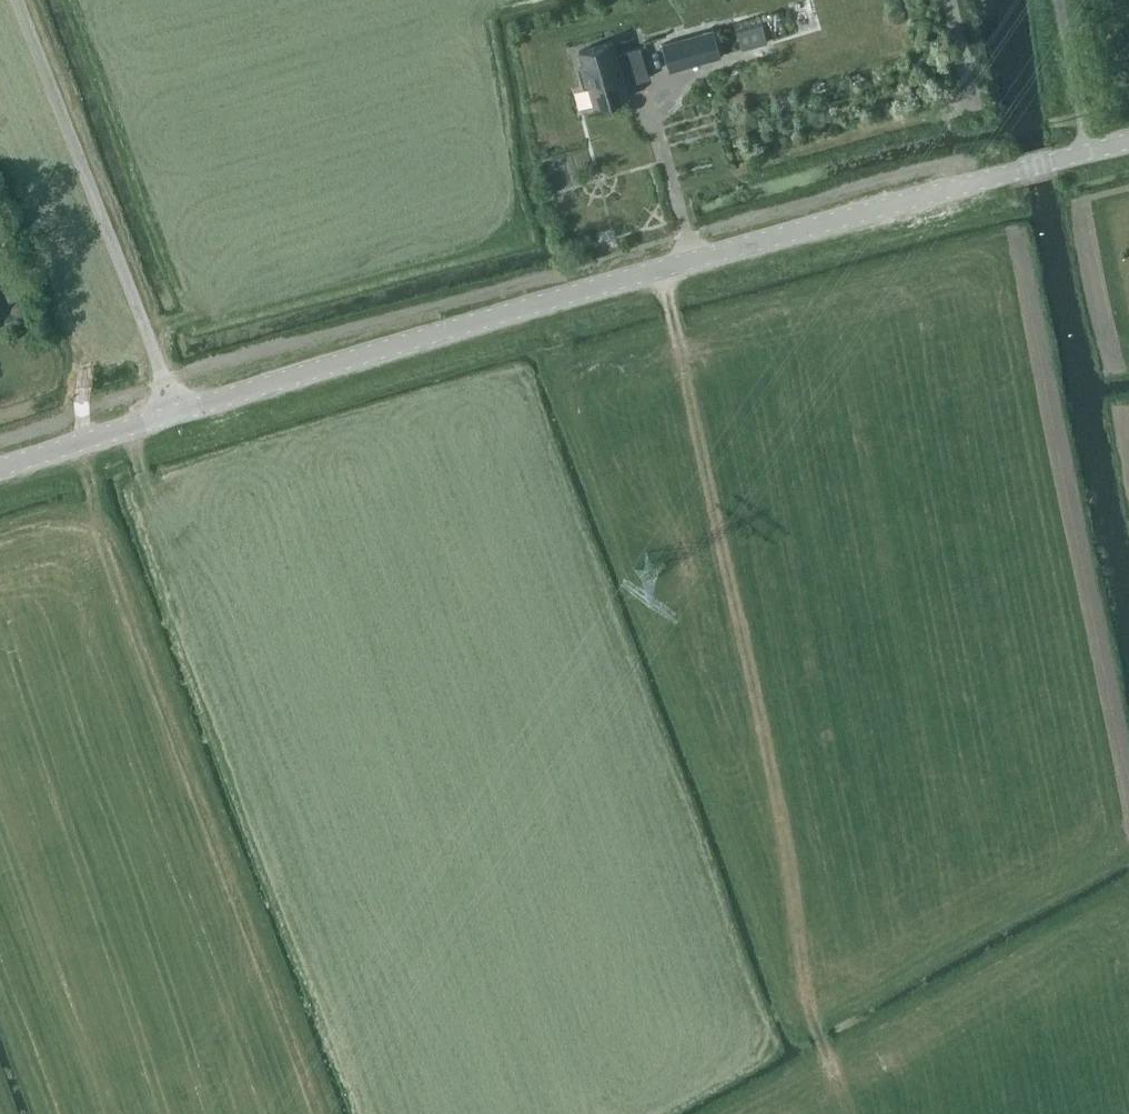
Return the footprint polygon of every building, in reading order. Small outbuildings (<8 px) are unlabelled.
[(737,31),(742,48),(768,41),(763,24),(737,31)] [(713,28),(662,43),(670,69),(721,54),(713,28)] [(588,84),(595,106),(629,96),(625,83),(649,77),(640,46),(617,53),(613,40),(579,50),(583,66),(579,67),(584,85),(588,84)]
